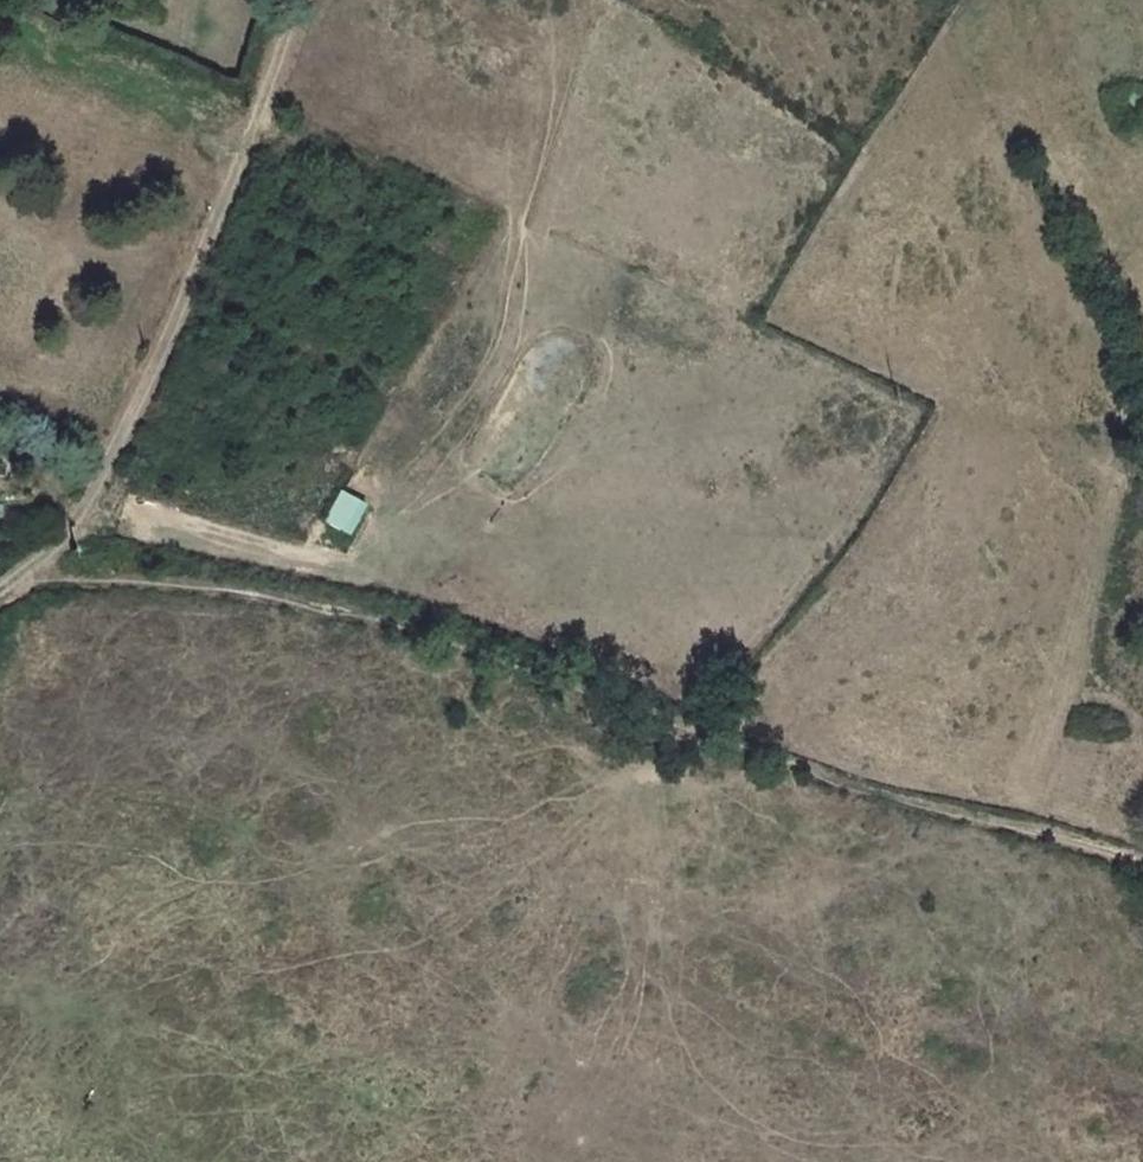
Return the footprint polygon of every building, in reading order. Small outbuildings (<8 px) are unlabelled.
[(329,524),(346,531),(356,505),(339,498),(329,524)]
